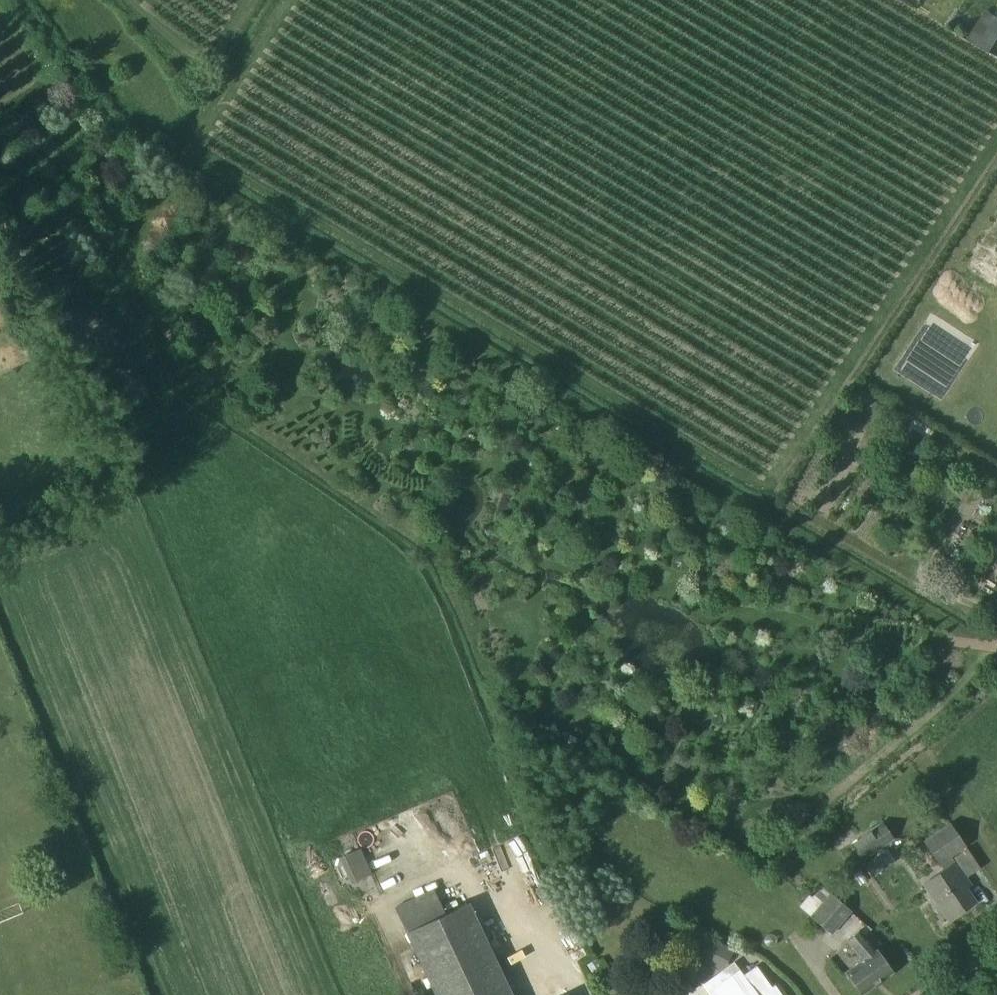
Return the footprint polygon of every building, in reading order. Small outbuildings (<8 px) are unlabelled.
[(957,11),(962,0),(934,0),(957,11)] [(986,12),(967,41),(978,48),(994,24),(996,19),(986,12)] [(978,48),(988,54),(996,39),(996,26),(994,24),(978,48)] [(575,739),(577,733),(569,730),(567,736),(575,739)] [(883,822),(851,845),(861,859),(893,837),(883,822)] [(967,847),(951,822),(923,840),(940,865),(967,847)] [(890,845),(865,861),(875,875),(899,858),(890,845)] [(373,874),(361,847),(339,857),(351,884),(373,874)] [(972,885),(956,862),(924,884),(949,920),(976,901),(967,888),(972,885)] [(549,900),(542,886),(534,890),(541,904),(549,900)] [(824,887),(812,897),(810,895),(800,906),(833,935),(853,912),(831,892),(830,893),(824,887)] [(435,888),(395,906),(407,932),(406,932),(435,994),(514,994),(470,902),(447,913),(435,888)] [(873,929),(867,925),(861,930),(860,929),(846,940),(863,959),(846,971),(863,994),(893,973),(877,950),(881,946),(870,932),(873,929)] [(775,944),(777,941),(778,938),(776,935),(774,933),(771,932),(768,933),(766,936),(765,939),(766,942),(768,944),(772,945),(775,944)] [(707,938),(697,957),(721,970),(731,952),(707,938)] [(693,942),(678,947),(683,961),(697,957),(693,942)] [(596,959),(587,964),(593,975),(602,969),(596,959)] [(775,984),(772,987),(756,965),(744,974),(741,969),(709,992),(711,994),(783,994),(775,984)] [(688,982),(683,985),(688,992),(692,989),(688,982)] [(683,987),(676,992),(677,994),(689,994),(688,993),(683,987)]
